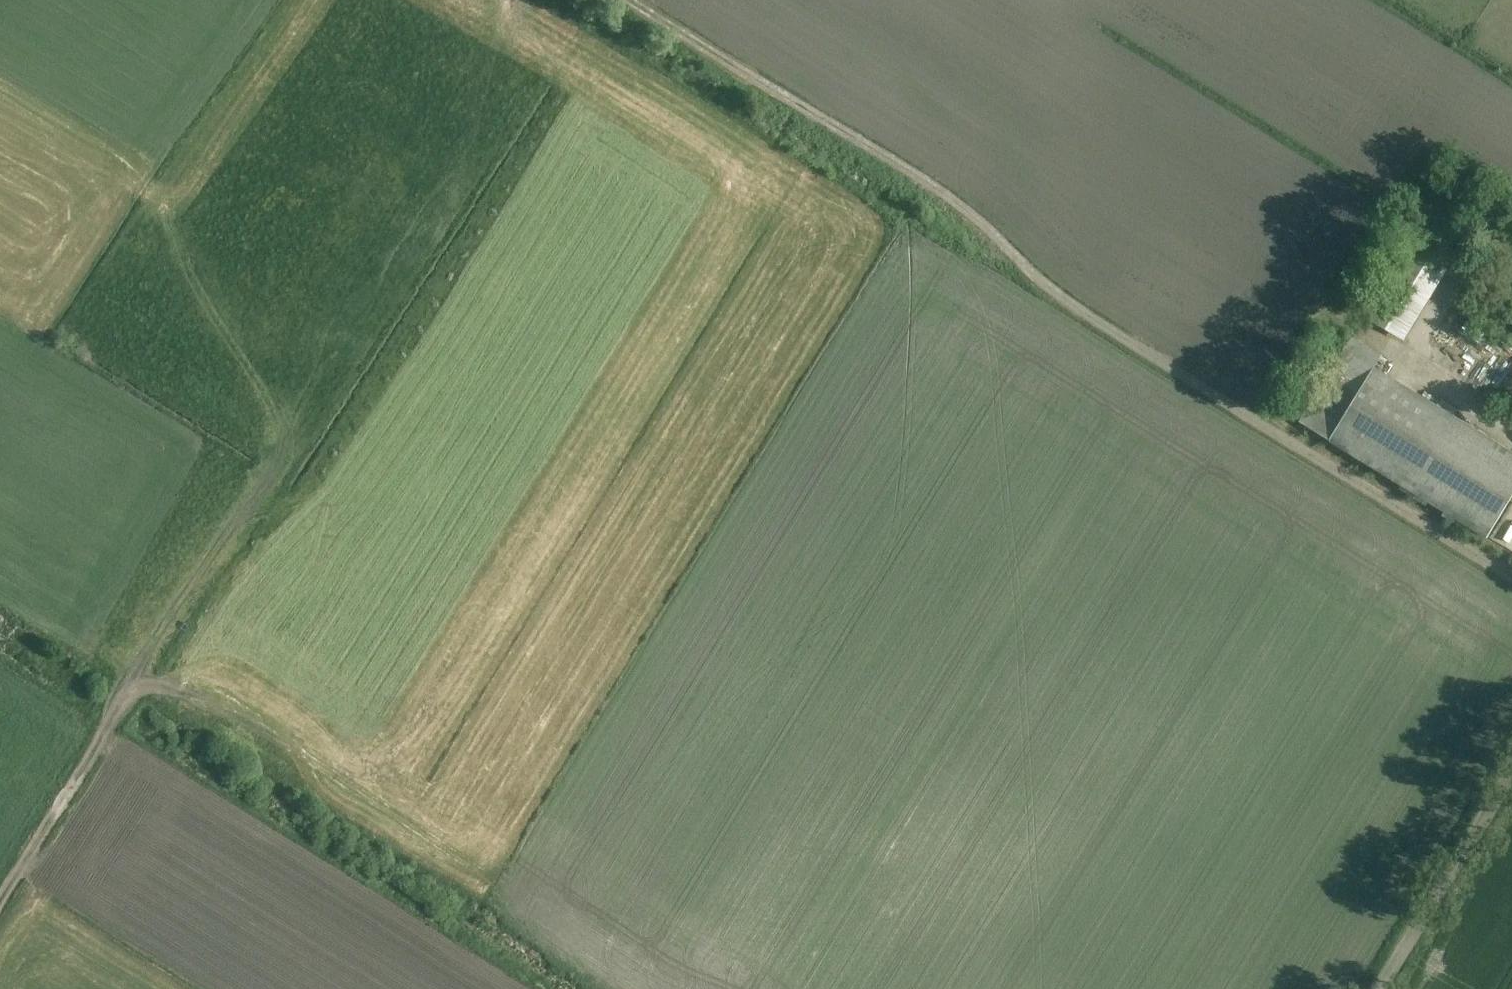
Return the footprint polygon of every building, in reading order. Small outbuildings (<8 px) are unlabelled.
[(1406,340),(1449,268),(1402,240),(1359,312),(1406,340)] [(1445,318),(1456,328),(1466,316),(1455,307),(1445,318)] [(1384,353),(1354,334),(1305,417),(1365,454),(1491,536),(1511,502),(1511,454),(1375,367),(1384,353)]
